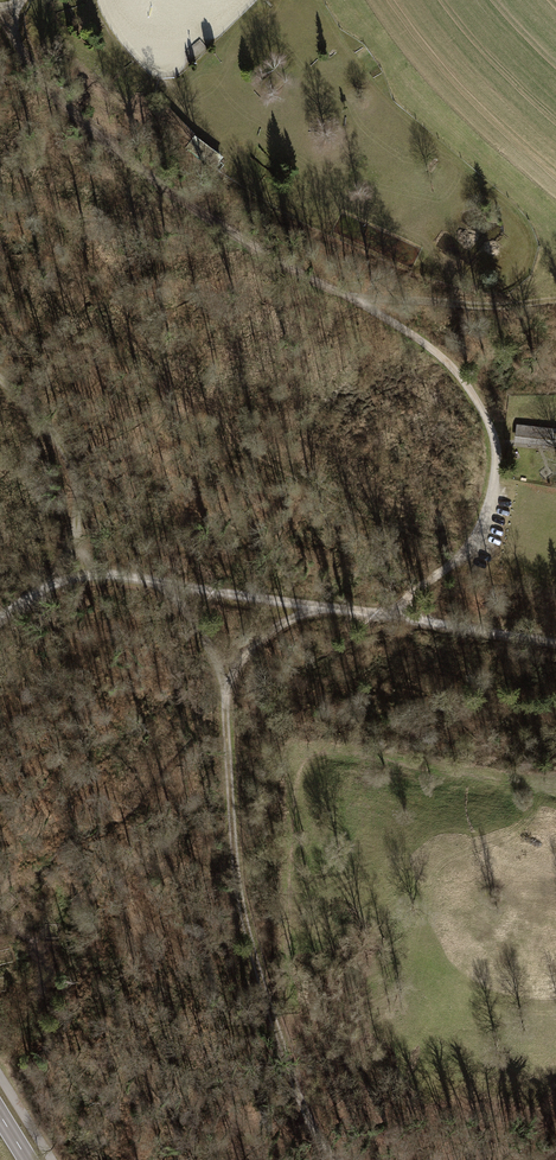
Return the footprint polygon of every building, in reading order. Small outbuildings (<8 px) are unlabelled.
[(517,442),(555,446),(555,443),(555,430),(519,426),(517,442)]
